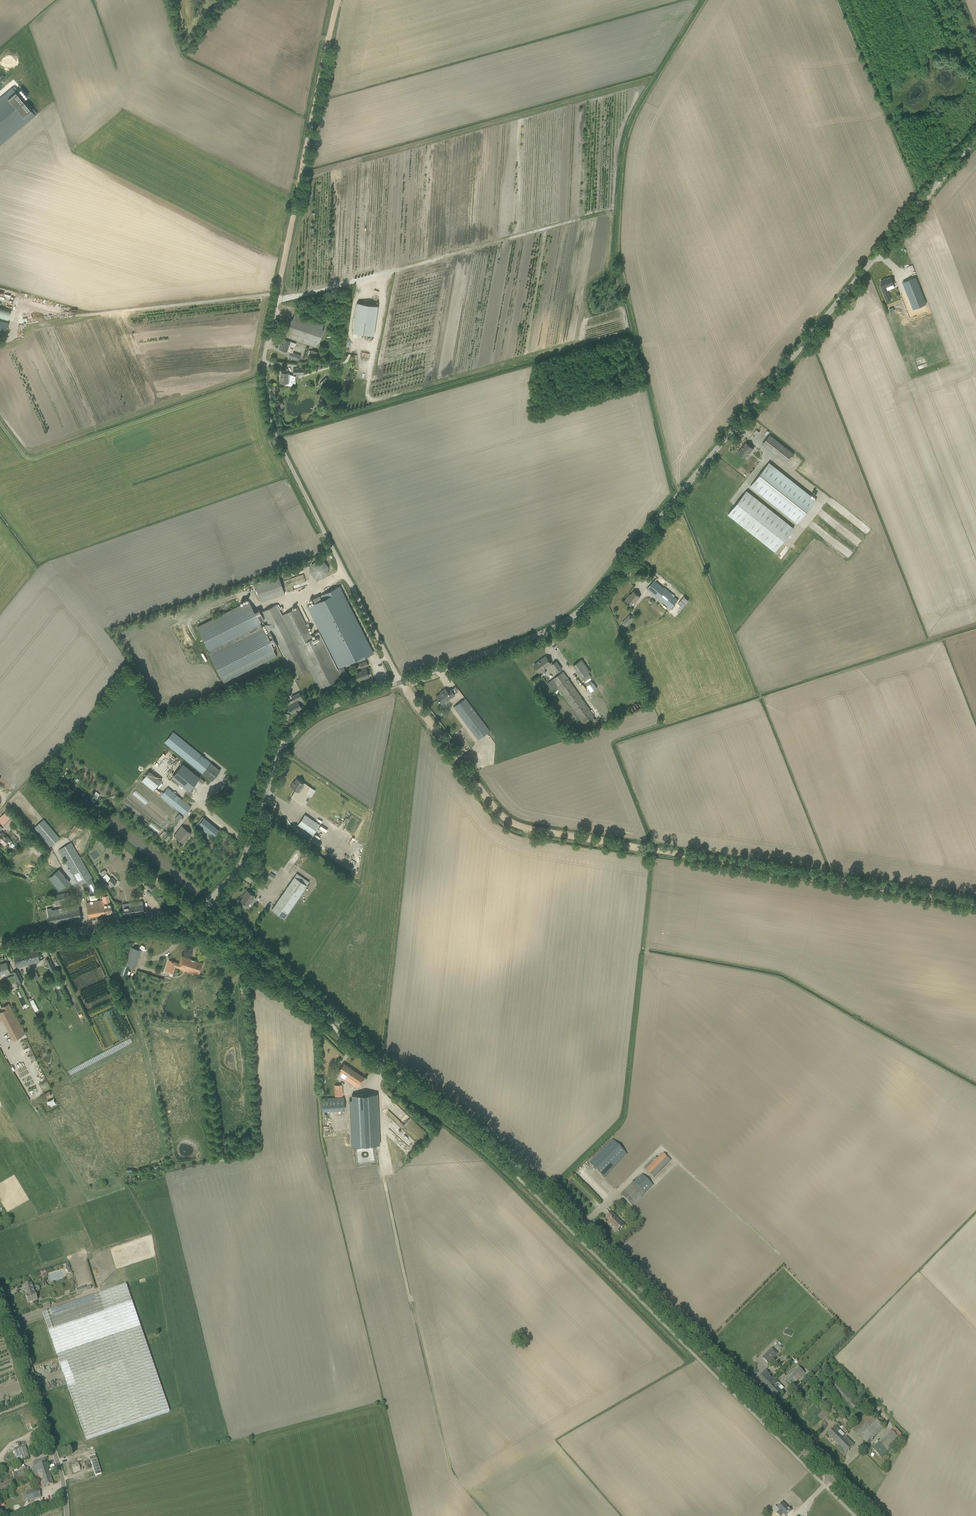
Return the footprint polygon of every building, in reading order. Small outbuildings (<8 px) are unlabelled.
[(0,98),(0,145),(37,114),(26,101),(25,103),(12,88),(0,98)] [(880,287),(886,302),(891,300),(886,287),(893,284),(890,277),(880,281),(882,286),(880,287)] [(943,346),(916,277),(902,282),(929,351),(943,346)] [(373,335),(378,306),(357,303),(352,332),(373,335)] [(284,336),(315,346),(317,341),(318,342),(323,329),(321,329),(323,323),(294,313),(292,319),(291,319),(289,326),(288,325),(284,336)] [(4,339),(9,323),(0,320),(0,338),(4,339)] [(280,344),(279,348),(285,351),(285,350),(291,352),(289,357),(299,361),(301,355),(294,352),(297,343),(291,341),(292,341),(288,340),(288,339),(287,339),(286,339),(285,339),(283,338),(281,345),(280,344)] [(307,356),(322,361),(324,355),(319,353),(319,352),(311,350),(311,351),(309,350),(307,356)] [(292,382),(294,375),(288,374),(288,373),(281,373),(281,379),(280,379),(280,383),(284,383),(284,384),(292,386),(293,382),(292,382)] [(326,373),(318,382),(319,383),(328,374),(326,373)] [(333,384),(326,377),(320,383),(327,390),(333,384)] [(762,444),(785,463),(793,453),(770,435),(762,444)] [(746,443),(738,452),(745,458),(750,451),(751,452),(754,449),(746,443)] [(750,486),(797,523),(816,500),(769,462),(750,486)] [(728,514),(732,517),(775,551),(794,528),(746,491),(735,505),(728,514)] [(319,561),(318,561),(317,561),(316,561),(315,562),(314,562),(313,563),(313,564),(312,564),(312,565),(311,565),(311,566),(311,567),(311,568),(310,568),(310,569),(310,570),(311,571),(311,572),(311,573),(312,574),(313,575),(313,576),(314,577),(315,577),(316,578),(317,578),(318,578),(319,578),(320,578),(322,578),(323,577),(324,576),(325,576),(326,575),(326,574),(327,573),(327,572),(328,571),(328,570),(328,569),(328,568),(327,567),(327,566),(327,565),(326,565),(326,564),(325,563),(324,562),(323,562),(323,561),(322,561),(320,561),(319,561)] [(254,583),(261,602),(284,594),(278,575),(254,583)] [(647,589),(671,609),(678,600),(654,580),(647,589)] [(356,662),(371,654),(337,587),(323,594),(320,596),(321,599),(306,607),(320,634),(321,634),(331,651),(329,652),(337,668),(354,659),(356,662)] [(628,596),(625,600),(631,605),(636,598),(638,600),(640,596),(633,591),(629,596),(628,596)] [(209,653),(224,682),(276,656),(273,649),(277,646),(270,631),(265,634),(259,622),(264,620),(259,610),(254,612),(249,601),(197,627),(210,653),(209,653)] [(277,604),(262,612),(288,664),(291,663),(296,673),(297,674),(297,675),(309,669),(319,688),(340,677),(328,653),(319,634),(316,636),(313,638),(297,607),(282,615),(277,604)] [(534,665),(539,672),(542,675),(544,673),(542,670),(551,664),(546,656),(534,665)] [(588,673),(590,672),(582,659),(573,665),(585,682),(591,677),(588,673)] [(551,665),(556,672),(562,668),(556,661),(551,665)] [(347,674),(343,666),(337,669),(341,677),(347,674)] [(362,671),(356,673),(358,680),(368,676),(366,668),(361,669),(362,671)] [(582,723),(584,722),(587,726),(596,720),(593,716),(594,715),(563,672),(547,683),(552,690),(557,687),(582,723)] [(442,691),(442,692),(436,697),(441,703),(448,698),(448,699),(455,695),(450,689),(447,691),(445,688),(442,691)] [(291,704),(288,706),(288,707),(287,707),(288,709),(289,709),(291,713),(294,712),(295,712),(299,710),(298,710),(301,708),(299,703),(303,700),(299,693),(291,696),(294,702),(290,703),(291,704)] [(453,707),(478,740),(490,731),(465,698),(453,707)] [(165,742),(212,781),(221,770),(173,732),(165,742)] [(184,763),(173,777),(190,791),(202,777),(184,763)] [(141,780),(154,789),(161,779),(148,770),(141,780)] [(292,782),(290,786),(295,790),(293,793),(291,797),(300,803),(301,804),(302,803),(308,795),(303,791),(307,785),(304,783),(301,781),(296,778),(293,783),(292,782)] [(160,796),(184,815),(191,807),(168,787),(160,796)] [(136,800),(132,804),(146,816),(150,811),(144,805),(144,806),(136,800)] [(14,816),(8,810),(0,818),(0,822),(5,826),(11,820),(14,823),(17,820),(14,816)] [(297,825),(312,835),(319,825),(304,815),(297,825)] [(211,836),(213,838),(219,830),(204,818),(197,825),(207,834),(211,836)] [(60,838),(44,819),(34,828),(50,847),(60,838)] [(158,833),(161,828),(152,820),(148,825),(158,833)] [(351,831),(355,823),(350,821),(346,828),(351,831)] [(70,830),(74,833),(79,828),(75,825),(70,830)] [(7,836),(7,835),(5,833),(4,834),(0,830),(2,828),(0,826),(0,841),(4,845),(10,839),(7,836)] [(183,827),(175,837),(183,843),(191,833),(183,827)] [(92,878),(71,842),(59,849),(80,885),(92,878)] [(49,878),(59,891),(70,882),(59,869),(49,878)] [(296,873),(272,909),(284,918),(309,882),(296,873)] [(107,881),(112,886),(117,882),(112,877),(107,881)] [(155,887),(147,880),(143,885),(151,891),(155,887)] [(241,901),(244,903),(242,905),(242,904),(242,905),(246,908),(250,902),(251,903),(253,903),(254,901),(253,900),(255,898),(254,897),(254,896),(247,890),(244,894),(245,895),(241,901)] [(53,895),(55,903),(70,899),(68,892),(53,895)] [(155,898),(147,901),(149,904),(146,906),(149,913),(153,910),(160,907),(155,898)] [(88,912),(88,917),(112,913),(111,903),(110,903),(109,899),(86,903),(88,912)] [(144,912),(143,907),(142,901),(134,902),(134,905),(126,906),(126,904),(122,904),(124,915),(144,912)] [(51,908),(47,909),(49,918),(50,923),(81,917),(80,912),(78,905),(63,908),(51,910),(51,908)] [(124,965),(134,968),(141,950),(131,946),(124,965)] [(17,964),(17,968),(40,961),(39,958),(37,949),(14,956),(16,964),(17,964)] [(194,972),(193,975),(194,975),(194,972),(199,974),(202,963),(182,956),(179,964),(176,963),(176,962),(169,960),(165,971),(172,974),(175,967),(182,969),(183,965),(192,968),(191,971),(194,972)] [(10,974),(7,962),(0,964),(0,977),(10,974)] [(23,981),(17,970),(13,972),(19,983),(23,981)] [(4,1019),(12,1036),(23,1030),(15,1014),(14,1015),(10,1006),(7,1008),(5,1005),(1,1007),(3,1010),(0,1011),(0,1021),(4,1019)] [(364,1077),(344,1063),(337,1072),(341,1075),(340,1076),(344,1079),(357,1088),(364,1077)] [(343,1095),(342,1084),(334,1085),(335,1096),(343,1095)] [(352,1098),(349,1098),(351,1146),(380,1144),(378,1094),(352,1095),(352,1098)] [(344,1110),(344,1097),(321,1098),(322,1111),(344,1110)] [(413,1137),(422,1128),(402,1110),(397,1116),(389,1109),(386,1113),(413,1137)] [(589,1163),(604,1178),(627,1154),(613,1139),(589,1163)] [(644,1168),(654,1178),(670,1160),(663,1153),(658,1159),(656,1156),(644,1168)] [(635,1179),(641,1185),(646,1181),(640,1175),(635,1179)] [(621,1195),(633,1206),(645,1193),(634,1182),(621,1195)] [(607,1224),(608,1224),(608,1223),(612,1228),(616,1233),(624,1225),(623,1226),(617,1221),(618,1220),(611,1212),(606,1217),(610,1221),(607,1224)] [(31,1283),(23,1286),(26,1296),(28,1303),(37,1300),(35,1292),(34,1292),(31,1283)] [(170,1411),(126,1284),(99,1293),(47,1311),(42,1313),(86,1440),(142,1421),(170,1411)] [(19,1327),(20,1334),(28,1332),(26,1325),(19,1327)] [(768,1363),(771,1359),(778,1353),(772,1347),(762,1358),(768,1363)] [(785,1380),(791,1387),(805,1373),(799,1366),(785,1380)] [(766,1370),(760,1375),(761,1377),(757,1381),(763,1387),(764,1387),(772,1379),(769,1376),(770,1374),(766,1370)] [(764,1387),(774,1398),(781,1391),(778,1388),(781,1385),(773,1377),(772,1379),(764,1387)] [(819,1414),(822,1418),(829,1413),(825,1409),(819,1414)] [(852,1428),(867,1444),(884,1427),(869,1413),(867,1414),(866,1413),(860,1419),(862,1420),(852,1428)] [(827,1434),(846,1453),(854,1445),(836,1426),(827,1434)] [(891,1431),(876,1445),(872,1449),(881,1458),(900,1440),(891,1431)] [(15,1453),(15,1454),(17,1462),(28,1458),(29,1458),(25,1445),(14,1448),(15,1453)] [(37,1480),(38,1480),(39,1483),(40,1488),(53,1484),(44,1458),(34,1462),(35,1466),(33,1467),(35,1472),(37,1480)] [(82,1467),(85,1466),(84,1462),(79,1463),(75,1465),(75,1466),(72,1466),(74,1473),(83,1470),(82,1467)] [(19,1484),(33,1480),(31,1473),(27,1474),(26,1469),(16,1473),(17,1477),(16,1478),(16,1477),(0,1483),(0,1491),(19,1484)] [(40,1493),(39,1488),(26,1492),(28,1501),(41,1497),(39,1493),(40,1493)] [(783,1514),(785,1515),(786,1515),(792,1511),(787,1506),(786,1507),(782,1503),(777,1508),(783,1514)]
